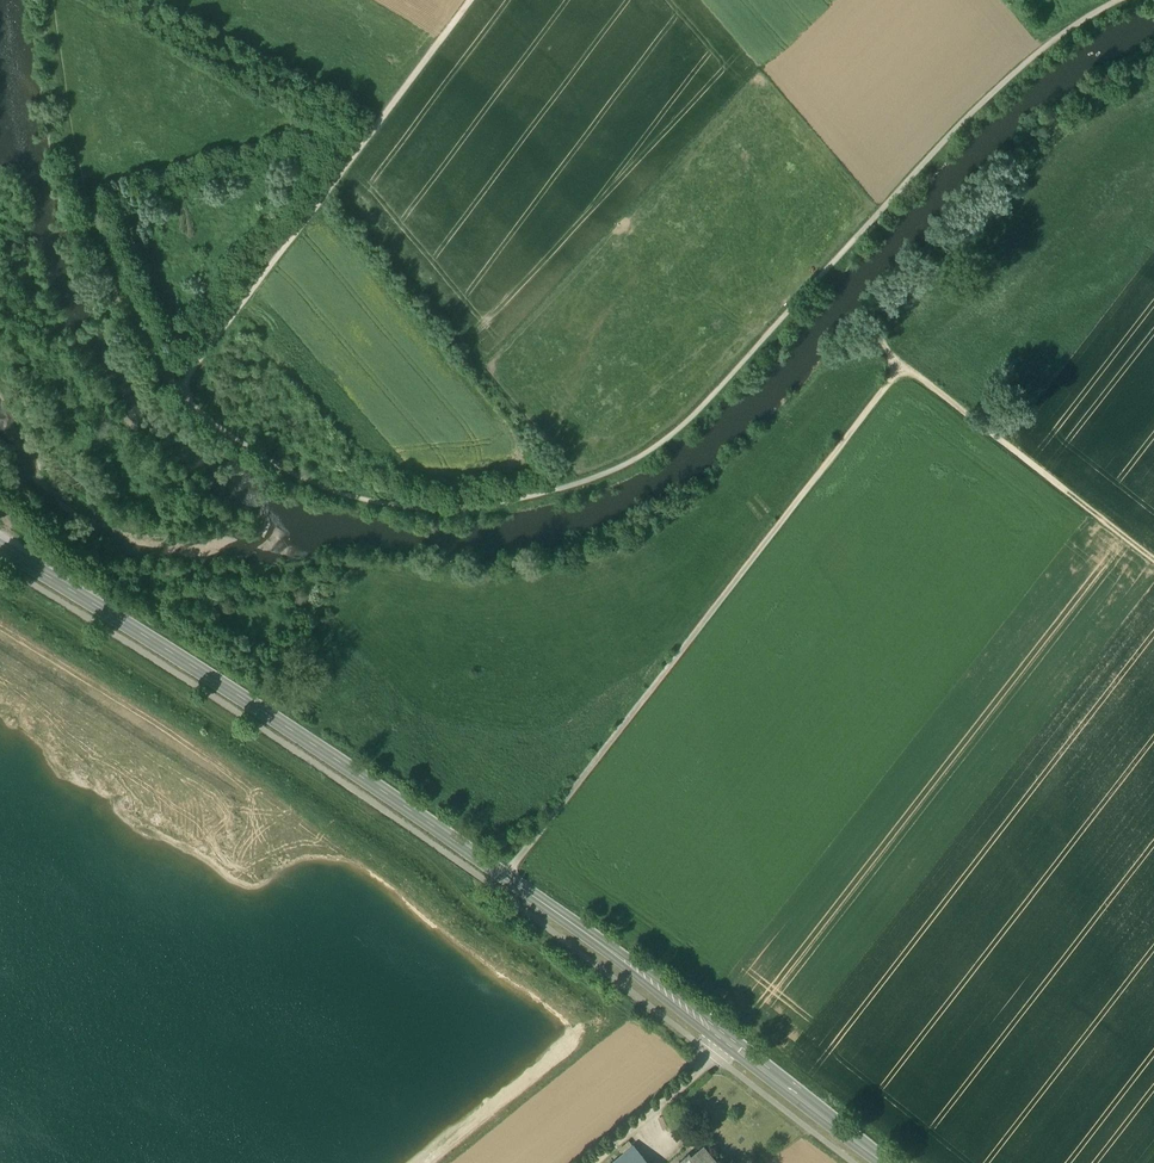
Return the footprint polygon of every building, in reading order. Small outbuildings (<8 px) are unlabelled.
[(612,1162),(648,1162),(633,1145),(632,1146),(628,1141),(619,1149),(623,1154),(612,1162)] [(691,1157),(689,1154),(678,1162),(718,1162),(704,1146),(691,1157)]
